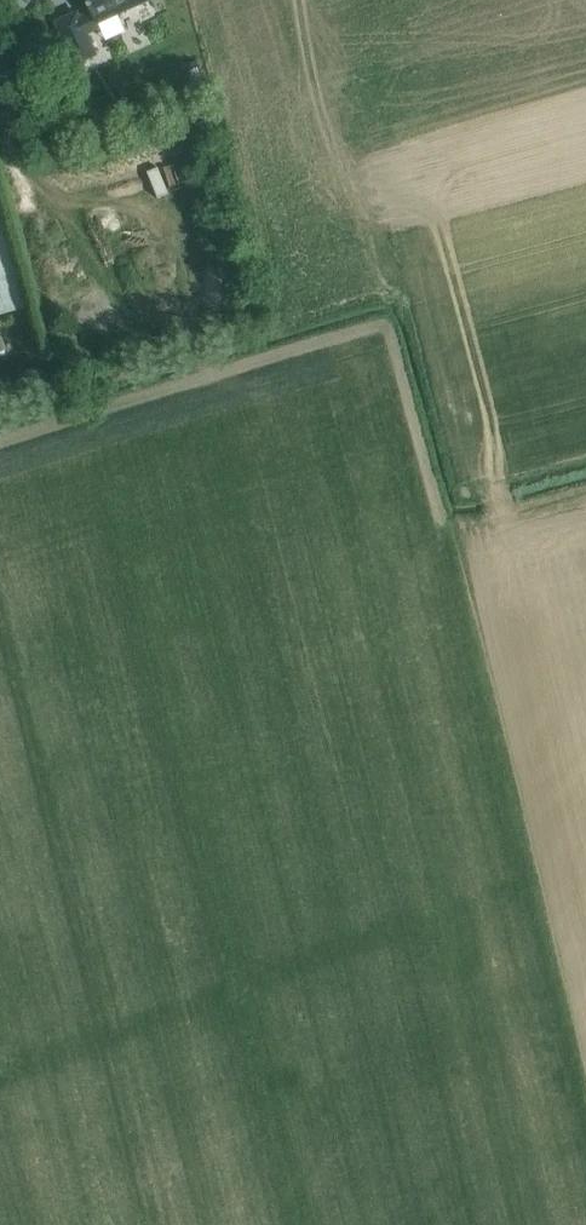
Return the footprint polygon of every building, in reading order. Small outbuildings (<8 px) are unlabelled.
[(95,55),(86,34),(100,28),(98,24),(149,0),(86,0),(92,14),(79,20),(76,13),(56,22),(75,64),(95,55)] [(171,173),(177,201),(188,199),(183,171),(171,173)] [(26,310),(0,216),(0,317),(26,310)] [(0,332),(0,356),(15,351),(8,330),(0,332)]
